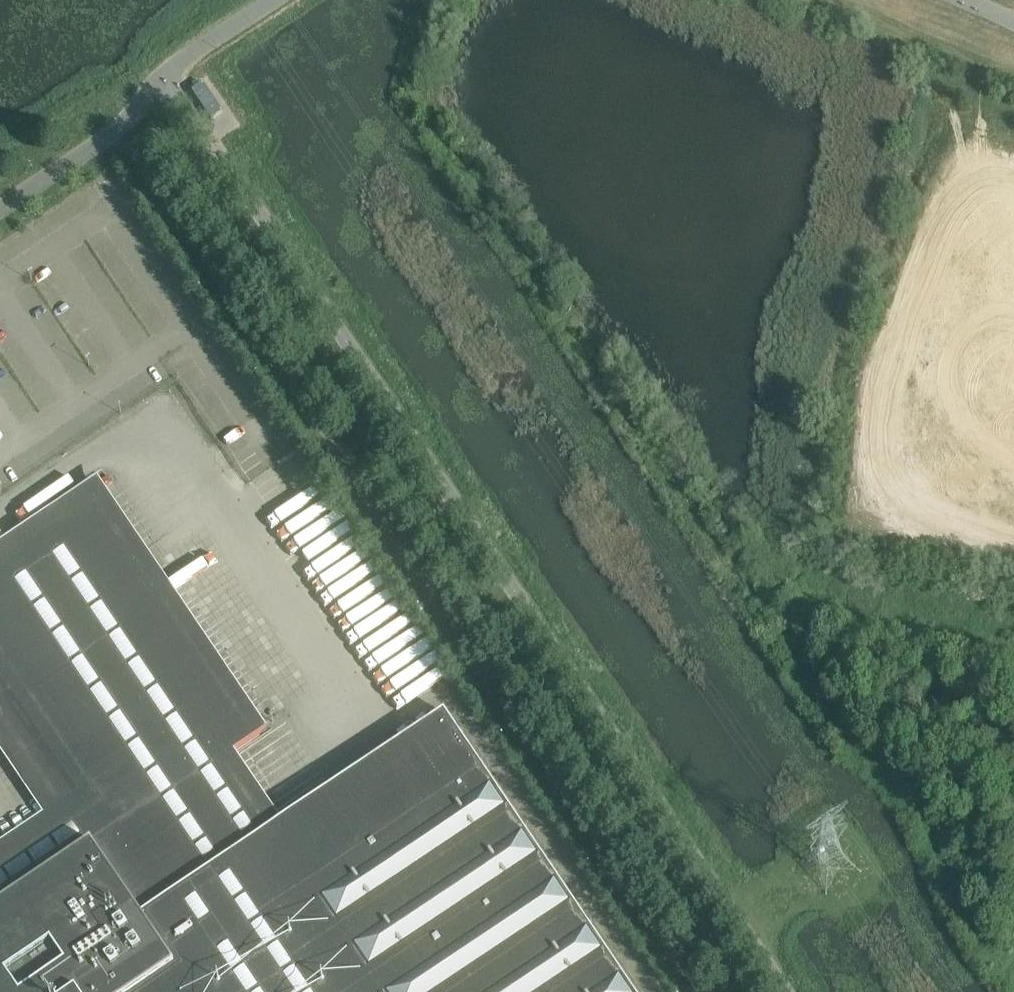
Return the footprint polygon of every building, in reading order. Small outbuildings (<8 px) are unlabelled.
[(203,84),(192,92),(211,120),(222,113),(203,84)] [(508,808),(444,713),(280,823),(270,830),(222,760),(231,754),(259,735),(259,734),(254,737),(89,492),(93,490),(93,489),(0,551),(0,656),(117,829),(92,846),(91,845),(0,907),(0,991),(632,991),(508,808)]
